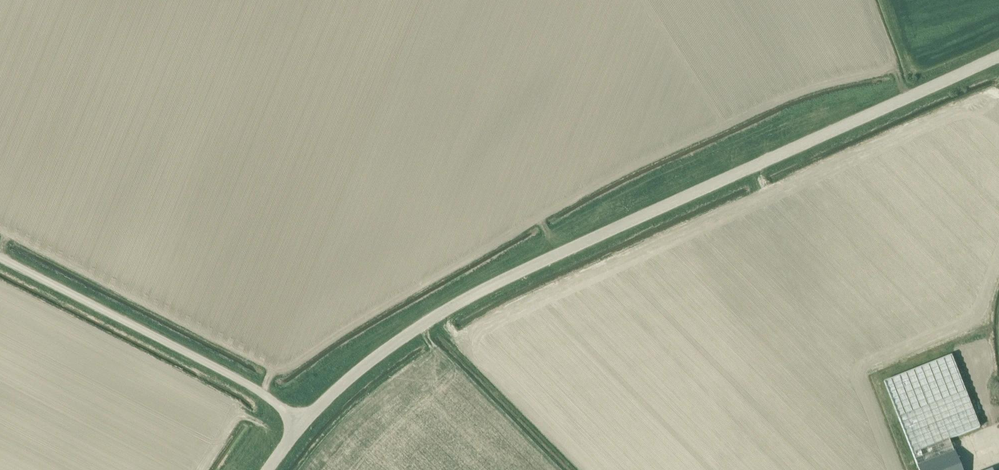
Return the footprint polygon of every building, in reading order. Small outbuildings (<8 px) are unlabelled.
[(953,452),(948,440),(979,428),(950,356),(884,382),(898,418),(917,466),(953,452)] [(917,467),(919,469),(962,469),(954,452),(917,467)]
